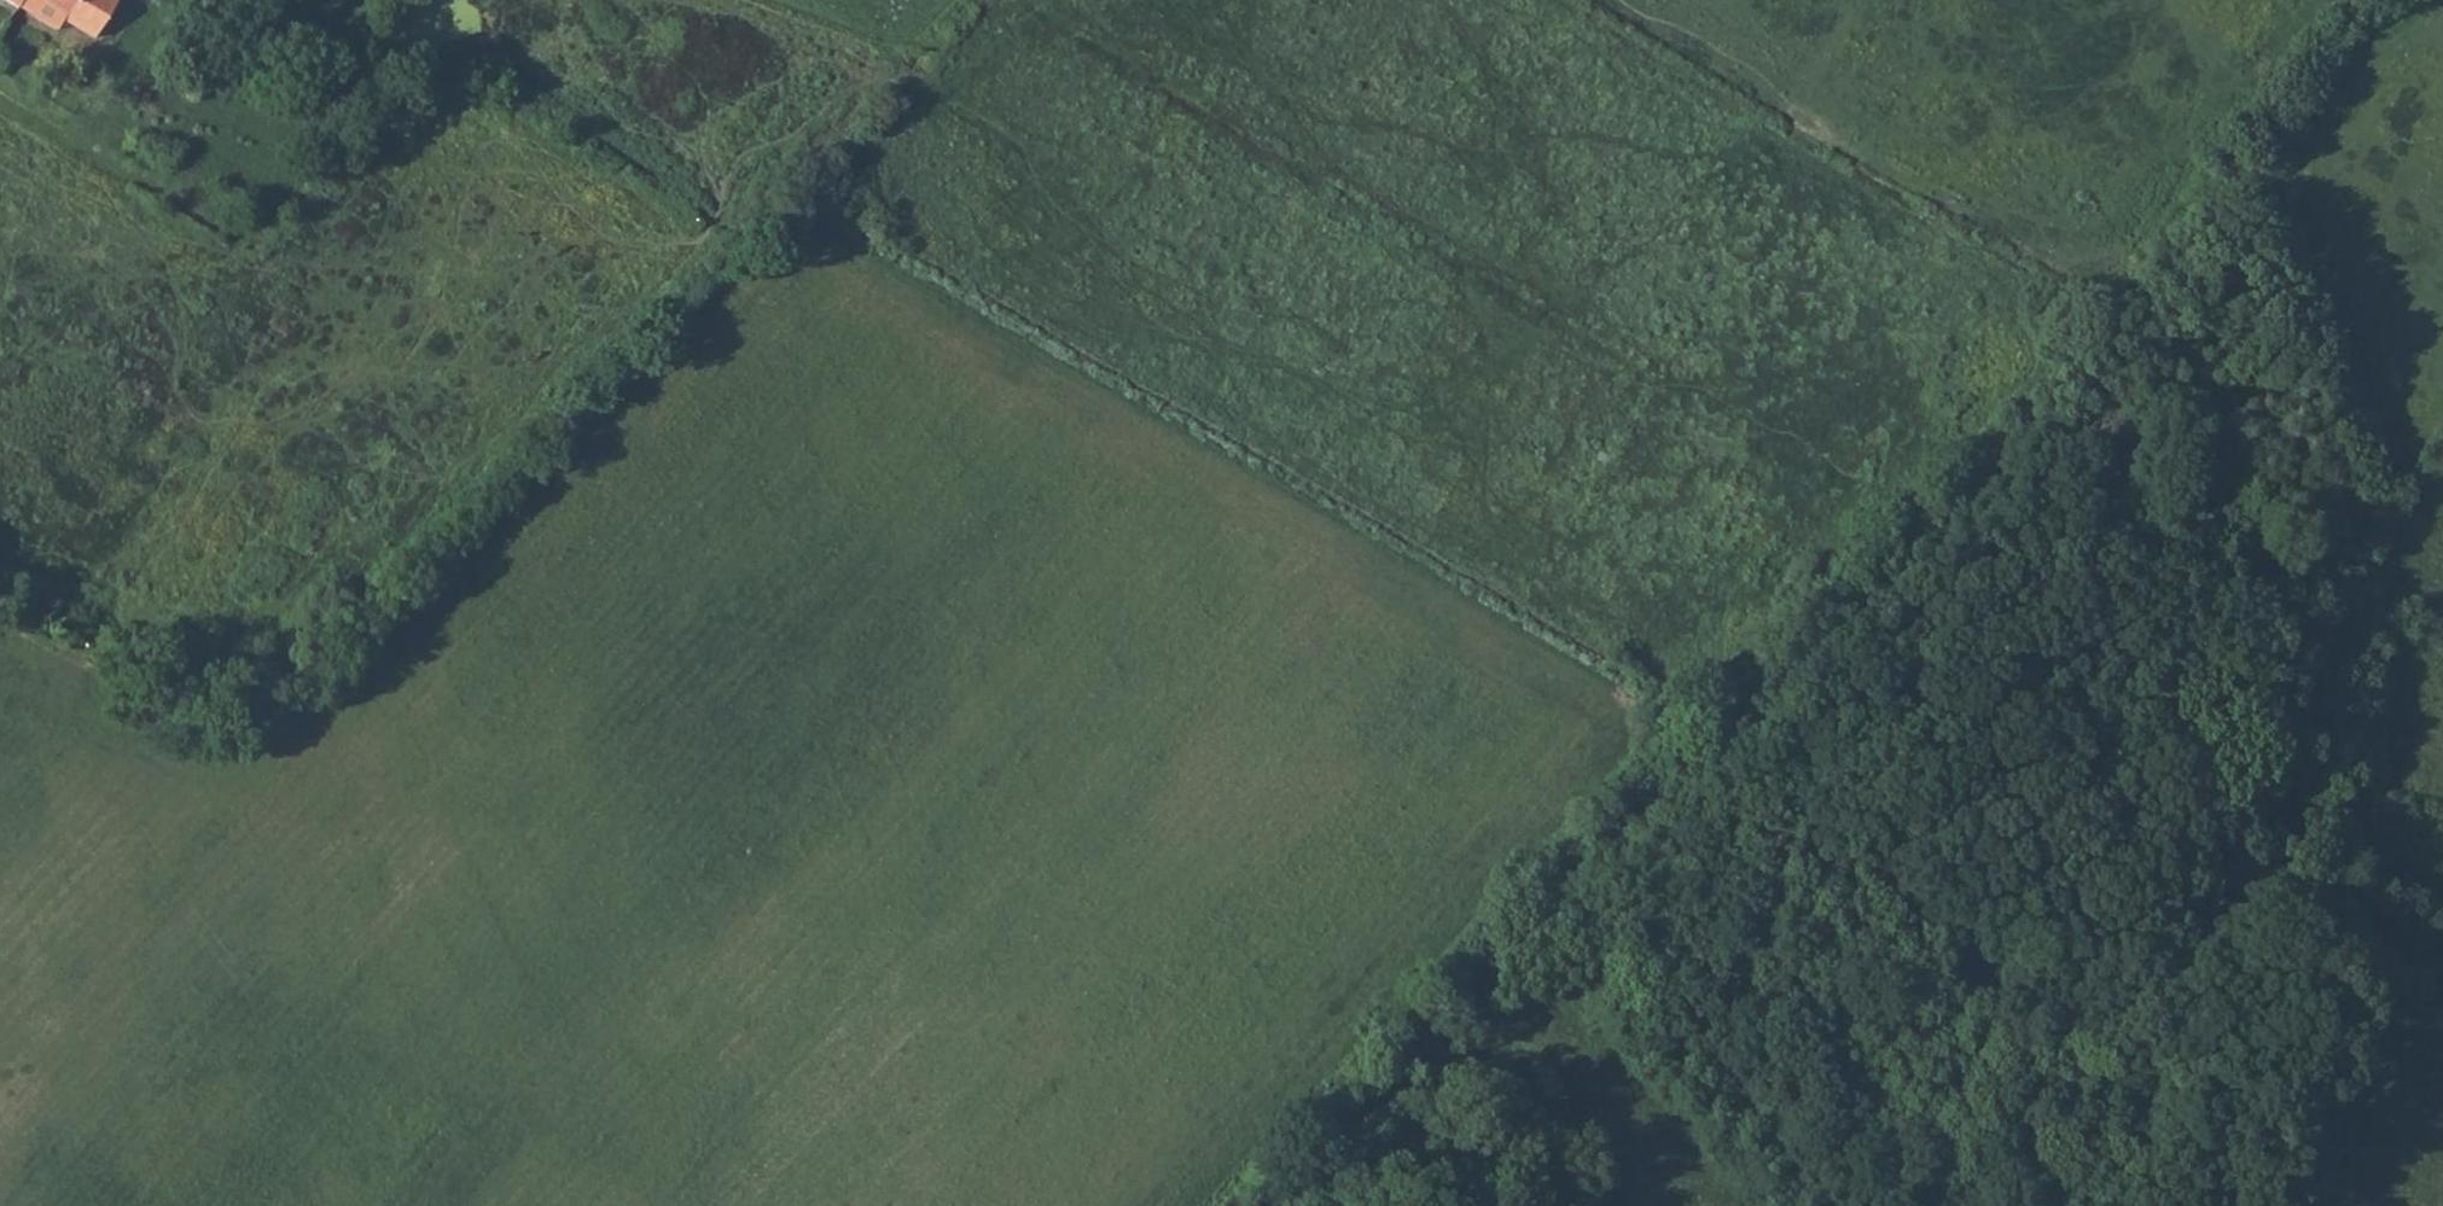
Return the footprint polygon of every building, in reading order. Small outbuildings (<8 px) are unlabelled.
[(26,5),(68,29),(72,22),(75,16),(48,0),(30,0),(26,5)] [(75,16),(87,22),(89,34),(101,41),(110,23),(125,0),(48,0),(75,16)] [(75,16),(72,22),(89,34),(87,22),(75,16)]
